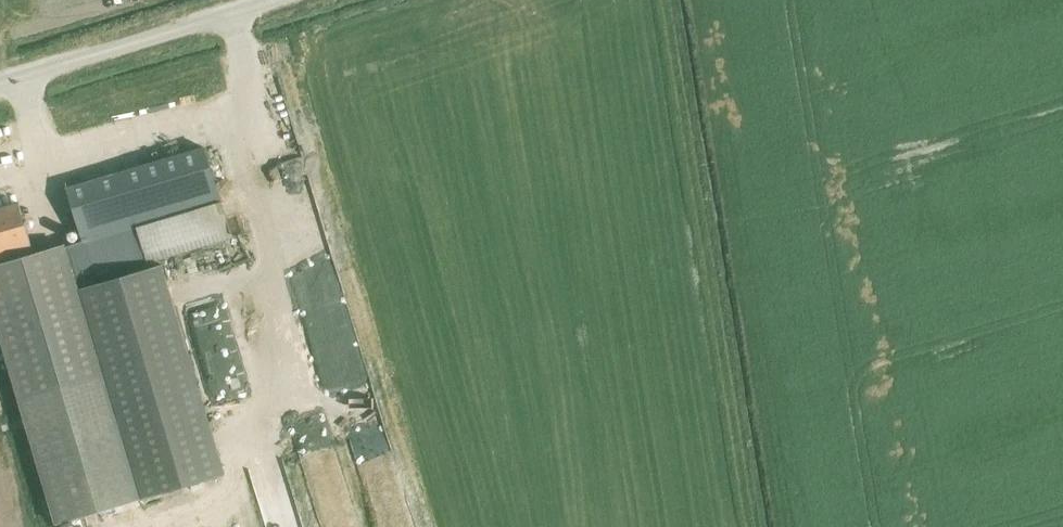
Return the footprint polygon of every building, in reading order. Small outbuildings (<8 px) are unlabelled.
[(149,270),(146,263),(231,237),(204,147),(66,188),(81,239),(33,253),(18,203),(0,208),(0,338),(58,525),(143,499),(79,292),(149,270)] [(79,292),(143,499),(226,473),(162,266),(149,270),(79,292)] [(234,434),(245,490),(283,483),(271,427),(234,434)]
